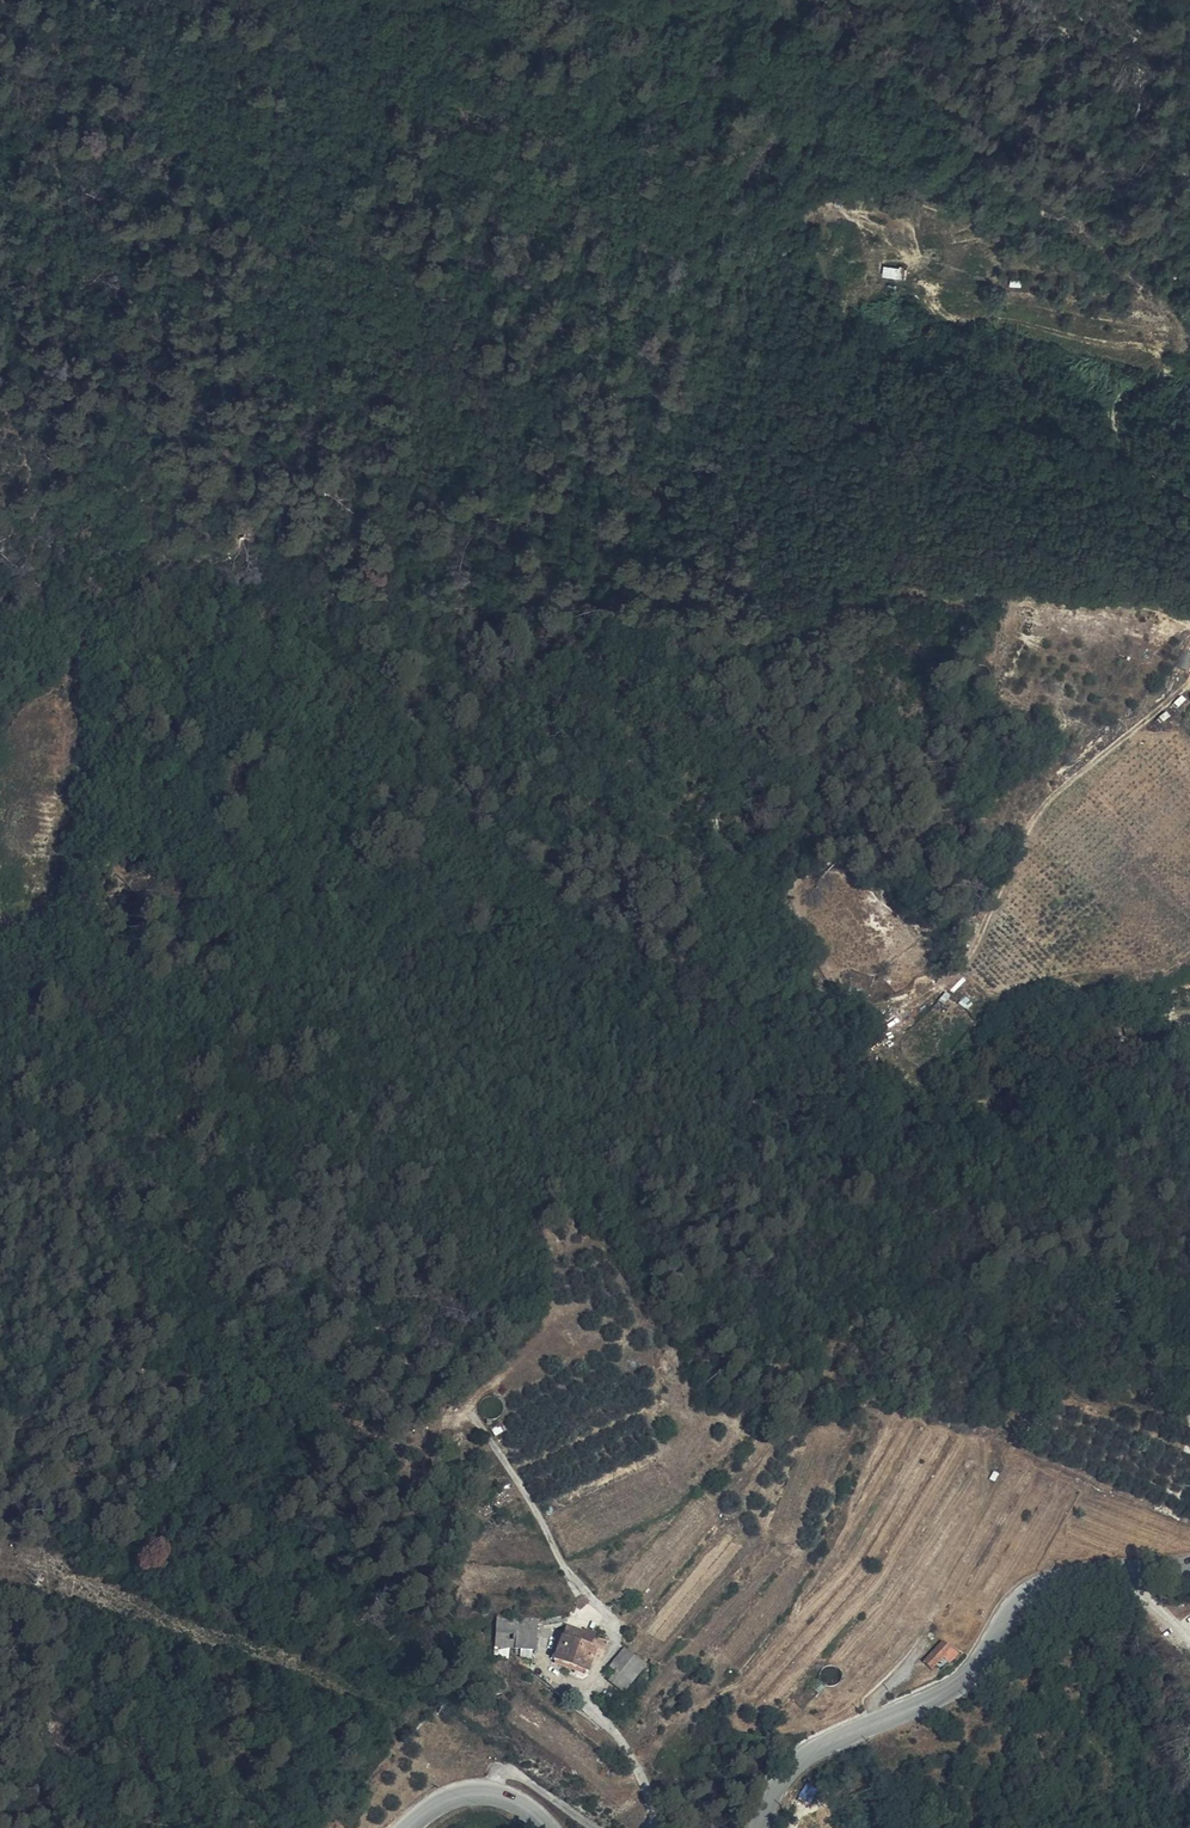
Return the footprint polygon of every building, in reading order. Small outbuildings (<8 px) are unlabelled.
[(537,1649),(539,1618),(500,1615),(497,1645),(537,1649)] [(559,1654),(582,1639),(565,1633),(559,1654)] [(590,1672),(592,1666),(582,1639),(559,1654),(557,1660),(590,1672)] [(582,1639),(592,1666),(598,1645),(582,1639)] [(941,1640),(924,1660),(933,1668),(943,1655),(949,1660),(955,1651),(941,1640)] [(627,1693),(649,1664),(626,1647),(611,1666),(618,1671),(610,1681),(627,1693)]
